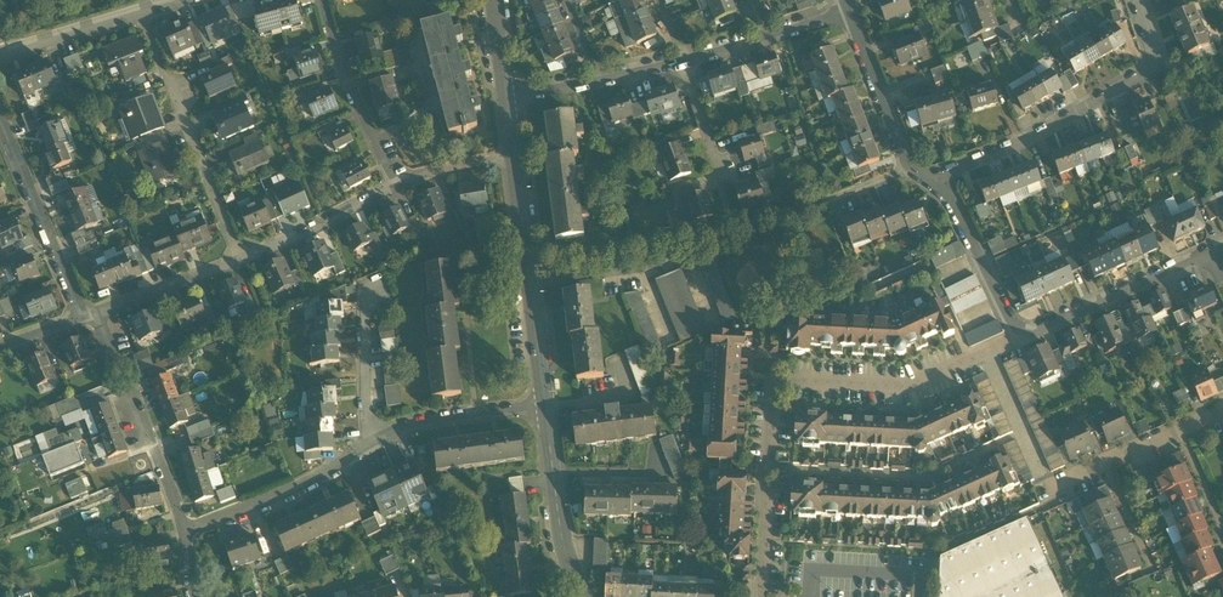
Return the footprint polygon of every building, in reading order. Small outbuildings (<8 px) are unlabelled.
[(261,35),(263,34),(262,32),(281,27),(282,29),(292,27),(291,24),(301,22),(301,24),(302,24),(296,3),(295,0),(286,0),(255,8),(254,8),(256,14),(261,35)] [(538,19),(557,11),(552,0),(544,0),(533,5),(535,12),(538,19)] [(641,0),(625,0),(621,2),(609,6),(615,20),(645,8),(641,0)] [(710,7),(707,0),(698,0),(702,11),(710,7)] [(731,0),(729,0),(710,7),(716,21),(718,20),(731,14),(736,13),(731,0)] [(886,21),(911,11),(907,0),(882,0),(878,2),(886,21)] [(969,21),(992,13),(988,0),(975,0),(964,4),(963,4),(969,21)] [(1070,0),(1062,0),(1061,0),(1064,9),(1072,7),(1070,0)] [(238,4),(238,5),(231,7),(225,9),(232,27),(239,24),(237,19),(242,18),(256,14),(254,8),(255,8),(253,1),(238,4)] [(810,1),(797,6),(798,10),(812,6),(810,1)] [(437,12),(435,4),(419,8),(421,16),(437,12)] [(678,6),(668,10),(671,18),(682,14),(678,6)] [(650,22),(645,8),(615,20),(615,21),(607,24),(612,37),(620,33),(620,34),(650,22)] [(202,19),(212,42),(235,32),(232,27),(225,9),(202,19)] [(1170,18),(1186,56),(1192,54),(1209,47),(1208,46),(1193,9),(1170,18)] [(1111,12),(1114,24),(1121,22),(1117,10),(1111,12)] [(538,19),(544,33),(562,25),(557,11),(538,19)] [(527,15),(530,23),(538,19),(535,12),(527,15)] [(998,29),(992,13),(969,21),(975,37),(981,35),(995,30),(998,29)] [(718,20),(721,26),(734,21),(731,14),(718,20)] [(589,16),(581,20),(585,31),(594,28),(589,16)] [(422,26),(431,58),(459,51),(454,35),(462,33),(460,27),(453,29),(450,18),(422,26)] [(202,19),(196,22),(195,20),(187,24),(194,42),(193,42),(195,46),(204,42),(206,45),(212,42),(202,19)] [(163,30),(172,52),(193,42),(194,42),(187,24),(185,20),(163,30)] [(656,37),(650,22),(620,34),(626,48),(637,44),(656,37)] [(392,23),(382,26),(384,33),(394,31),(392,23)] [(914,29),(917,36),(920,35),(926,33),(931,31),(928,24),(914,29)] [(544,33),(550,47),(568,39),(562,25),(544,33)] [(995,30),(998,36),(1011,31),(1009,25),(998,29),(995,30)] [(1115,26),(1103,34),(1113,51),(1126,44),(1115,26)] [(684,30),(680,37),(690,42),(694,34),(684,30)] [(995,30),(981,35),(984,41),(998,36),(995,30)] [(1013,37),(1011,31),(998,36),(1000,42),(1000,43),(1014,38),(1013,37)] [(920,35),(924,45),(930,43),(926,33),(920,35)] [(1072,40),(1078,48),(1090,41),(1085,33),(1072,40)] [(1103,34),(1090,41),(1101,59),(1113,51),(1103,34)] [(892,45),(900,65),(928,55),(924,45),(920,35),(917,36),(892,45)] [(123,62),(129,79),(147,72),(140,56),(144,54),(137,36),(102,50),(108,63),(121,58),(123,62)] [(357,57),(359,66),(384,60),(382,53),(377,36),(357,41),(361,56),(357,57)] [(637,44),(640,51),(660,46),(656,37),(637,44)] [(574,53),(568,39),(550,47),(541,51),(547,66),(557,62),(556,61),(563,58),(574,53)] [(825,39),(810,45),(814,56),(829,50),(825,39)] [(1090,41),(1078,48),(1088,66),(1101,59),(1090,41)] [(967,48),(973,61),(988,55),(985,49),(982,42),(967,48)] [(1192,54),(1196,64),(1209,59),(1218,55),(1213,44),(1208,46),(1209,47),(1192,54)] [(285,51),(288,61),(295,59),(295,58),(302,55),(300,47),(285,51)] [(1075,74),(1088,66),(1078,48),(1065,56),(1075,74)] [(384,60),(386,70),(394,68),(401,66),(397,49),(382,53),(384,60)] [(811,57),(817,71),(837,63),(832,49),(829,50),(814,56),(811,57)] [(212,60),(208,51),(198,55),(202,65),(212,60)] [(298,68),(301,78),(323,71),(316,51),(302,55),(295,58),(295,59),(298,68)] [(431,58),(441,98),(469,90),(465,75),(472,73),(469,63),(462,65),(459,51),(431,58)] [(64,59),(68,70),(61,73),(63,80),(66,87),(74,84),(69,72),(84,66),(79,53),(64,59)] [(563,58),(565,65),(578,59),(575,53),(574,53),(563,58)] [(755,62),(760,79),(771,76),(781,73),(775,54),(754,60),(755,62)] [(215,63),(218,70),(228,66),(232,64),(229,57),(215,63)] [(109,67),(123,62),(121,58),(108,63),(109,67)] [(557,62),(547,66),(550,73),(568,70),(565,65),(563,58),(556,61),(557,62)] [(49,62),(29,70),(38,90),(57,82),(63,80),(61,73),(54,75),(49,62)] [(755,62),(741,67),(746,84),(760,80),(760,79),(755,62)] [(817,71),(822,85),(842,77),(837,63),(817,71)] [(1039,78),(1050,72),(1045,64),(1034,70),(1039,78)] [(201,77),(210,97),(237,86),(228,66),(218,70),(201,77)] [(930,71),(936,84),(950,79),(944,66),(930,71)] [(749,93),(746,84),(741,67),(731,70),(737,86),(736,86),(740,98),(749,95),(749,93)] [(290,82),(301,78),(298,68),(287,71),(290,82)] [(380,72),(381,79),(392,76),(392,77),(396,76),(394,68),(386,70),(380,72)] [(707,76),(713,94),(722,90),(722,91),(736,86),(737,86),(731,70),(731,68),(707,75),(707,76)] [(24,96),(38,90),(29,70),(16,75),(24,96)] [(1064,74),(1065,76),(1073,89),(1079,85),(1070,70),(1064,74)] [(814,88),(822,85),(817,71),(808,74),(814,88)] [(1026,86),(1038,79),(1034,71),(1021,79),(1026,86)] [(1039,78),(1038,79),(1048,96),(1060,89),(1062,89),(1061,88),(1057,80),(1051,71),(1050,72),(1039,78)] [(145,75),(133,79),(135,86),(147,81),(145,75)] [(372,81),(379,110),(400,105),(392,77),(392,76),(381,79),(372,81)] [(703,96),(713,94),(707,76),(698,79),(703,96)] [(774,85),(771,76),(760,79),(760,80),(746,84),(749,93),(774,85)] [(1073,89),(1065,76),(1057,80),(1061,88),(1062,89),(1060,89),(1063,94),(1073,89)] [(827,99),(832,97),(848,91),(842,77),(822,85),(827,99)] [(1026,86),(1021,79),(1008,86),(1012,94),(1026,86)] [(1038,79),(1026,86),(1036,104),(1048,96),(1038,79)] [(822,85),(814,88),(819,102),(823,101),(827,99),(822,85)] [(967,92),(973,112),(998,105),(993,85),(967,92)] [(673,86),(654,92),(660,112),(679,107),(680,106),(673,86)] [(1023,111),(1036,104),(1026,86),(1012,94),(1018,103),(1023,111)] [(298,93),(300,101),(306,99),(305,98),(313,95),(310,89),(298,93)] [(306,99),(313,117),(336,108),(329,89),(313,95),(305,98),(306,99)] [(832,97),(838,111),(858,104),(853,89),(848,91),(832,97)] [(41,99),(38,90),(24,96),(28,105),(41,99)] [(473,105),(469,90),(441,98),(451,134),(479,127),(475,112),(482,111),(480,103),(473,105)] [(645,95),(646,100),(655,97),(654,92),(645,95)] [(250,93),(245,95),(249,103),(245,104),(250,116),(258,113),(250,93)] [(931,99),(932,101),(938,122),(955,117),(956,117),(952,104),(951,104),(948,94),(931,99)] [(231,101),(234,108),(244,103),(245,104),(249,103),(245,95),(231,101)] [(125,118),(133,139),(134,139),(163,127),(164,127),(152,96),(121,108),(125,118)] [(606,103),(607,104),(612,121),(614,121),(620,119),(632,116),(633,116),(630,106),(627,97),(606,103)] [(660,111),(655,97),(646,100),(647,100),(651,113),(651,114),(660,111)] [(827,99),(823,101),(829,115),(838,111),(832,97),(827,99)] [(647,100),(640,103),(644,115),(651,113),(647,100)] [(1133,107),(1144,132),(1159,126),(1155,116),(1156,116),(1153,109),(1152,109),(1148,100),(1133,107)] [(921,127),(938,122),(932,101),(915,105),(917,112),(921,127)] [(223,130),(227,139),(255,127),(250,116),(245,104),(244,103),(234,108),(214,117),(220,131),(223,130)] [(633,119),(644,115),(640,103),(630,106),(633,116),(632,116),(633,119)] [(1011,107),(1019,119),(1025,116),(1023,111),(1018,103),(1011,107)] [(614,123),(614,121),(612,121),(607,104),(598,107),(604,126),(614,123)] [(838,111),(843,125),(863,118),(858,104),(838,111)] [(682,117),(679,107),(660,112),(663,123),(682,117)] [(40,127),(38,119),(33,110),(22,114),(26,124),(29,131),(40,127)] [(545,116),(551,158),(576,154),(579,154),(576,137),(584,136),(583,128),(575,129),(573,112),(545,116)] [(911,130),(921,127),(917,112),(906,115),(911,130)] [(955,117),(938,122),(940,130),(957,125),(955,117)] [(126,142),(133,139),(125,118),(118,121),(126,142)] [(843,125),(848,139),(869,132),(863,118),(843,125)] [(60,123),(68,143),(73,141),(74,140),(66,120),(60,123)] [(42,130),(50,150),(63,145),(68,143),(60,123),(42,130)] [(617,130),(614,123),(604,126),(606,133),(617,130)] [(759,136),(759,137),(773,132),(770,123),(759,126),(756,127),(758,136),(759,136)] [(316,130),(320,138),(328,134),(328,133),(331,132),(332,131),(328,124),(316,130)] [(331,139),(336,150),(353,141),(345,125),(338,128),(332,131),(331,132),(334,138),(331,139)] [(168,142),(166,135),(163,127),(134,139),(136,146),(139,153),(142,152),(166,143),(168,142)] [(848,139),(854,154),(874,146),(869,132),(848,139)] [(795,139),(797,146),(807,143),(804,133),(796,136),(797,138),(795,139)] [(244,140),(247,147),(260,141),(257,134),(244,140)] [(1107,135),(1093,140),(1100,159),(1114,153),(1107,135)] [(739,142),(744,160),(755,157),(765,154),(759,137),(759,136),(758,136),(739,142)] [(854,154),(848,139),(840,143),(845,157),(854,154)] [(1098,160),(1100,159),(1093,140),(1079,145),(1087,164),(1098,160)] [(77,149),(73,141),(68,143),(63,145),(66,154),(77,149)] [(240,167),(243,174),(269,162),(268,160),(263,148),(260,141),(247,147),(230,154),(236,169),(240,167)] [(652,146),(654,153),(668,148),(666,141),(653,146),(652,146)] [(142,152),(154,182),(178,173),(166,143),(142,152)] [(679,143),(668,148),(671,154),(682,150),(679,143)] [(270,144),(263,148),(268,160),(275,156),(270,144)] [(66,154),(63,145),(50,150),(46,152),(53,169),(70,162),(66,154)] [(1075,169),(1087,164),(1079,145),(1066,151),(1073,170),(1075,169)] [(1132,145),(1124,148),(1130,162),(1138,159),(1132,145)] [(799,156),(796,146),(789,148),(792,158),(799,156)] [(874,146),(854,154),(859,168),(869,164),(880,160),(874,146)] [(662,158),(671,180),(691,173),(682,150),(671,154),(668,148),(654,153),(657,160),(662,158)] [(1122,165),(1130,162),(1124,148),(1115,152),(1121,166),(1122,165)] [(1059,175),(1073,170),(1066,151),(1052,156),(1059,175)] [(577,156),(576,154),(551,158),(546,158),(557,239),(585,235),(583,219),(590,218),(589,210),(581,211),(577,179),(584,178),(583,169),(576,170),(574,156),(577,156)] [(767,161),(765,154),(755,157),(757,164),(767,161)] [(853,170),(859,168),(854,154),(845,157),(851,171),(853,170)] [(339,183),(344,192),(350,188),(371,177),(361,159),(336,173),(342,182),(339,183)] [(627,163),(619,160),(616,167),(624,170),(627,163)] [(1087,164),(1090,172),(1101,167),(1098,160),(1087,164)] [(1130,162),(1122,165),(1126,173),(1134,170),(1130,162)] [(853,170),(856,178),(872,172),(869,164),(859,168),(853,170)] [(1034,164),(1020,169),(1027,188),(1039,183),(1041,182),(1034,164)] [(1090,172),(1087,164),(1075,169),(1079,178),(1090,173),(1090,172)] [(774,167),(757,172),(759,180),(768,177),(776,175),(774,167)] [(1192,167),(1182,171),(1186,181),(1196,177),(1192,167)] [(1013,193),(1027,188),(1020,169),(1006,174),(1013,193)] [(1000,198),(1013,193),(1006,174),(993,180),(1000,198)] [(46,180),(49,187),(61,182),(58,175),(46,180)] [(758,180),(759,182),(765,202),(765,203),(775,200),(768,177),(759,180),(758,180)] [(833,178),(829,186),(837,190),(841,182),(833,178)] [(1043,180),(1051,202),(1058,199),(1056,193),(1053,185),(1050,178),(1043,180)] [(66,179),(61,182),(49,187),(53,196),(70,189),(66,179)] [(988,203),(1000,198),(993,180),(979,185),(985,203),(986,204),(988,203)] [(739,199),(742,210),(756,206),(756,205),(765,202),(759,182),(737,189),(740,199),(739,199)] [(1061,182),(1053,185),(1056,193),(1064,190),(1061,182)] [(671,189),(677,210),(678,210),(689,207),(693,222),(713,215),(706,191),(690,196),(686,183),(671,189)] [(1027,188),(1030,195),(1042,190),(1039,183),(1027,188)] [(459,188),(463,208),(477,206),(477,207),(487,205),(487,204),(485,193),(487,192),(486,189),(485,189),(484,184),(469,186),(469,185),(459,186),(459,188)] [(87,199),(90,206),(97,203),(99,202),(92,185),(84,188),(89,199),(87,199)] [(277,198),(284,216),(310,205),(301,185),(276,195),(277,198)] [(64,196),(72,214),(90,206),(87,199),(89,199),(84,188),(64,196)] [(1013,193),(1017,202),(1031,197),(1030,195),(1027,188),(1013,193)] [(420,196),(429,221),(448,213),(444,202),(439,189),(420,196)] [(1105,195),(1109,204),(1117,200),(1113,192),(1105,195)] [(1013,193),(1000,198),(1003,207),(1017,202),(1013,193)] [(1218,219),(1222,217),(1222,213),(1219,204),(1218,201),(1216,196),(1209,199),(1218,219)] [(1204,209),(1205,208),(1211,206),(1207,197),(1200,200),(1204,209)] [(253,208),(252,205),(249,198),(237,203),(241,212),(253,208)] [(270,201),(271,203),(264,206),(270,221),(278,218),(284,216),(277,198),(270,201)] [(444,202),(448,213),(455,211),(451,199),(444,202)] [(1164,202),(1172,220),(1181,216),(1177,207),(1173,199),(1164,202)] [(1192,200),(1177,207),(1181,216),(1196,209),(1192,200)] [(241,212),(249,231),(271,222),(270,221),(264,206),(262,201),(252,205),(253,208),(241,212)] [(919,202),(900,210),(908,227),(909,230),(927,223),(919,202)] [(104,220),(97,203),(90,206),(97,223),(104,220)] [(975,207),(980,220),(992,215),(988,203),(986,204),(985,203),(975,207)] [(489,213),(487,205),(477,207),(478,215),(489,213)] [(1158,205),(1151,209),(1158,224),(1165,221),(1158,205)] [(97,223),(90,206),(72,214),(79,231),(85,228),(97,223)] [(890,234),(908,227),(900,210),(899,206),(881,214),(888,231),(890,234)] [(1205,208),(1211,220),(1217,218),(1211,206),(1205,208)] [(382,216),(392,235),(410,227),(406,220),(400,207),(382,216)] [(694,224),(693,222),(689,207),(678,210),(677,210),(676,210),(681,226),(694,224)] [(1149,228),(1158,224),(1151,209),(1143,212),(1146,217),(1144,218),(1148,227),(1149,228)] [(1196,209),(1181,216),(1189,235),(1205,228),(1196,209)] [(186,216),(188,223),(189,222),(190,224),(204,219),(201,210),(186,216)] [(672,228),(681,226),(676,210),(667,213),(672,228)] [(870,238),(888,231),(881,214),(880,211),(862,218),(869,235),(870,238)] [(170,217),(174,228),(180,226),(181,225),(177,214),(170,217)] [(851,242),(869,235),(862,218),(861,214),(842,222),(851,242)] [(410,227),(413,235),(421,231),(416,216),(406,220),(410,227)] [(1174,242),(1189,235),(1181,216),(1172,220),(1165,223),(1174,242)] [(1132,223),(1136,233),(1148,227),(1144,218),(1132,223)] [(184,235),(189,249),(212,240),(204,219),(190,224),(189,222),(188,223),(181,225),(180,226),(184,235)] [(2,248),(13,244),(23,239),(15,221),(0,227),(0,245),(2,248)] [(345,232),(354,248),(369,240),(370,240),(368,237),(361,223),(345,232)] [(1112,232),(1116,241),(1132,234),(1127,224),(1112,232)] [(467,235),(463,225),(459,226),(457,229),(456,233),(456,236),(457,239),(467,235)] [(189,249),(184,235),(180,226),(174,228),(176,235),(177,237),(183,252),(189,249)] [(1149,228),(1148,227),(1136,233),(1132,234),(1142,257),(1158,250),(1149,228)] [(71,234),(77,248),(90,242),(97,239),(93,230),(87,233),(85,228),(79,231),(71,234)] [(1075,241),(1071,230),(1063,234),(1068,244),(1075,241)] [(1097,241),(1100,249),(1116,241),(1112,232),(1103,235),(1102,239),(1097,241)] [(387,257),(381,245),(375,233),(368,237),(370,240),(369,240),(373,249),(379,260),(387,257)] [(1126,264),(1142,257),(1132,234),(1116,241),(1126,264)] [(156,269),(185,258),(183,252),(177,237),(176,235),(148,247),(148,249),(150,253),(156,269)] [(13,244),(16,252),(33,245),(29,236),(23,239),(13,244)] [(1007,250),(1018,245),(1015,236),(1003,242),(1004,244),(1007,250)] [(987,243),(990,250),(1004,244),(1003,242),(1001,237),(987,243)] [(145,241),(138,244),(141,251),(145,249),(146,250),(148,249),(148,247),(145,241)] [(303,249),(313,272),(332,264),(333,264),(329,254),(323,241),(303,249)] [(1110,271),(1126,264),(1116,241),(1100,249),(1110,271)] [(76,248),(79,255),(93,249),(90,242),(77,248),(76,248)] [(957,258),(958,259),(965,255),(959,242),(951,246),(957,258)] [(13,244),(2,248),(5,257),(16,252),(13,244)] [(134,254),(141,251),(138,244),(131,247),(134,254)] [(1007,250),(1004,244),(990,250),(993,256),(1007,250)] [(951,246),(946,248),(952,260),(957,258),(951,246)] [(108,262),(109,264),(116,281),(117,283),(134,276),(135,278),(142,275),(142,274),(137,261),(134,254),(131,247),(123,250),(124,251),(125,255),(108,262)] [(104,253),(108,262),(125,255),(124,251),(117,254),(115,248),(104,253)] [(947,263),(952,260),(946,248),(941,251),(947,263)] [(725,323),(738,318),(738,317),(710,249),(697,254),(725,323)] [(1094,278),(1110,271),(1100,249),(1084,256),(1089,266),(1094,278)] [(150,253),(143,256),(141,251),(134,254),(137,261),(142,274),(149,272),(156,269),(150,253)] [(333,266),(336,273),(345,270),(337,251),(329,254),(333,264),(332,264),(333,266)] [(941,266),(947,263),(941,251),(935,254),(941,266)] [(1048,267),(1062,260),(1058,251),(1044,258),(1048,267)] [(1080,252),(1073,256),(1080,270),(1087,267),(1080,252)] [(995,259),(998,266),(1011,260),(1008,253),(995,259)] [(935,269),(941,266),(935,254),(930,256),(935,269)] [(17,279),(19,284),(34,278),(33,276),(40,273),(33,256),(12,265),(13,268),(17,279)] [(1071,274),(1080,270),(1073,256),(1064,260),(1071,274)] [(9,266),(5,257),(0,259),(0,270),(9,266)] [(264,267),(274,290),(293,281),(294,281),(290,272),(284,258),(264,267)] [(998,266),(1001,273),(1014,267),(1011,260),(998,266)] [(1062,260),(1048,267),(1058,290),(1075,282),(1071,274),(1064,260),(1062,260)] [(427,355),(433,398),(461,394),(455,351),(460,350),(454,307),(459,306),(453,262),(426,266),(432,309),(427,310),(433,354),(427,355)] [(99,288),(116,281),(109,264),(92,271),(99,288)] [(1017,273),(1014,267),(1001,273),(1004,278),(1013,274),(1017,273)] [(1013,274),(1016,281),(1032,274),(1029,267),(1017,273),(1013,274)] [(1042,297),(1058,290),(1048,267),(1032,274),(1042,297)] [(17,279),(13,268),(4,271),(9,282),(17,279)] [(681,341),(681,342),(707,331),(682,268),(656,279),(681,341)] [(293,281),(295,286),(304,282),(297,269),(290,272),(294,281),(293,281)] [(908,276),(912,284),(924,278),(921,270),(908,276)] [(1042,297),(1032,274),(1016,281),(1027,304),(1042,297)] [(975,275),(969,278),(975,290),(981,287),(975,275)] [(890,284),(894,292),(907,286),(903,278),(890,284)] [(969,293),(975,290),(969,278),(963,281),(969,293)] [(217,287),(227,310),(244,302),(245,301),(244,298),(235,279),(217,287)] [(964,296),(969,293),(963,281),(957,284),(964,296)] [(958,299),(964,296),(957,284),(952,287),(958,299)] [(347,302),(346,295),(346,288),(345,285),(331,291),(332,296),(333,303),(342,302),(343,303),(347,302)] [(874,291),(877,299),(889,294),(885,286),(874,291)] [(950,302),(958,299),(952,287),(945,290),(950,302)] [(981,287),(975,290),(981,302),(987,299),(981,287)] [(1190,296),(1194,305),(1197,313),(1202,311),(1217,304),(1209,288),(1190,296)] [(27,304),(32,317),(42,313),(42,315),(57,309),(49,290),(25,300),(27,304)] [(570,337),(573,336),(595,334),(590,290),(565,293),(570,337)] [(975,290),(969,293),(975,305),(981,302),(975,290)] [(650,354),(650,355),(664,349),(664,348),(640,291),(625,294),(649,354),(650,354)] [(1151,303),(1146,305),(1152,318),(1165,312),(1171,309),(1163,291),(1149,298),(1151,303)] [(969,293),(964,296),(969,308),(975,305),(969,293)] [(260,316),(257,310),(251,295),(244,298),(245,301),(244,302),(249,314),(253,322),(259,319),(260,316)] [(171,307),(182,331),(192,327),(191,326),(207,319),(208,319),(204,310),(197,296),(171,307)] [(320,304),(320,296),(309,300),(310,305),(316,305),(320,304)] [(964,296),(958,299),(963,311),(969,308),(964,296)] [(5,316),(12,308),(8,299),(0,302),(0,304),(5,316)] [(956,315),(963,311),(958,299),(950,302),(956,315)] [(886,350),(895,350),(895,354),(898,355),(901,356),(905,353),(906,351),(906,348),(914,344),(917,351),(928,346),(925,340),(941,332),(944,339),(954,334),(943,309),(940,303),(938,304),(937,301),(930,304),(932,307),(930,307),(928,308),(926,306),(920,309),(921,311),(919,313),(917,310),(898,319),(899,322),(895,323),(892,323),(893,320),(828,317),(828,319),(825,319),(814,318),(811,318),(810,327),(806,327),(806,324),(792,323),(792,326),(788,326),(787,351),(791,351),(791,354),(805,355),(805,352),(810,352),(810,345),(831,346),(831,354),(843,354),(843,347),(853,348),(853,355),(864,356),(864,348),(874,349),(874,356),(885,357),(886,350)] [(316,305),(317,320),(341,317),(344,317),(343,303),(342,302),(333,303),(320,304),(316,305)] [(1131,327),(1133,326),(1152,318),(1146,305),(1140,308),(1138,303),(1124,309),(1125,311),(1124,312),(1129,323),(1131,327)] [(24,320),(32,317),(27,304),(18,307),(24,320)] [(1193,315),(1197,313),(1194,305),(1189,307),(1193,315)] [(207,319),(211,327),(218,324),(211,306),(204,310),(208,319),(207,319)] [(1180,311),(1181,313),(1185,324),(1194,320),(1192,315),(1193,315),(1189,307),(1180,311)] [(133,318),(141,340),(162,332),(153,310),(133,318)] [(1204,315),(1202,311),(1197,313),(1193,315),(1192,315),(1194,320),(1196,322),(1204,318),(1203,316),(1204,315)] [(1168,317),(1165,312),(1152,318),(1154,323),(1168,317)] [(1186,324),(1185,324),(1181,313),(1174,316),(1179,327),(1186,324)] [(1105,345),(1108,353),(1116,349),(1115,347),(1121,344),(1124,343),(1117,327),(1112,316),(1106,319),(1105,317),(1101,319),(1102,320),(1095,324),(1103,342),(1104,345),(1105,345)] [(315,320),(316,335),(340,332),(343,332),(341,317),(317,320),(315,320)] [(1154,323),(1152,318),(1133,326),(1138,339),(1138,340),(1158,331),(1154,323)] [(998,321),(992,323),(998,335),(1004,333),(998,321)] [(992,323),(986,326),(992,338),(998,335),(992,323)] [(1129,323),(1124,326),(1132,342),(1138,339),(1133,326),(1131,327),(1129,323)] [(1122,347),(1132,342),(1124,326),(1123,324),(1117,327),(1124,343),(1121,344),(1122,347)] [(401,403),(399,384),(401,384),(397,359),(398,359),(399,358),(398,352),(397,345),(396,339),(395,332),(393,325),(379,327),(380,334),(381,341),(382,347),(383,354),(384,361),(383,361),(387,386),(385,386),(388,405),(401,403)] [(986,326),(981,328),(987,340),(992,338),(986,326)] [(1198,326),(1189,330),(1193,339),(1202,335),(1198,326)] [(714,346),(714,362),(748,364),(748,358),(741,357),(741,348),(745,348),(752,349),(752,338),(749,338),(749,335),(752,336),(753,329),(751,328),(751,327),(741,327),(741,328),(731,327),(731,336),(729,336),(729,334),(726,334),(726,332),(721,332),(721,334),(718,334),(718,336),(712,336),(712,346),(714,346)] [(981,328),(975,331),(981,343),(987,340),(981,328)] [(1060,350),(1063,358),(1071,354),(1087,347),(1079,329),(1063,337),(1066,344),(1059,348),(1060,350)] [(975,331),(969,333),(975,345),(981,343),(975,331)] [(313,335),(315,350),(338,347),(341,347),(340,332),(316,335),(313,335)] [(599,333),(595,334),(573,336),(578,380),(604,377),(599,333)] [(970,348),(975,345),(969,333),(964,335),(970,348)] [(64,345),(72,366),(84,361),(90,358),(81,337),(64,345)] [(1180,344),(1168,348),(1172,357),(1184,353),(1180,344)] [(1033,372),(1037,380),(1038,380),(1058,371),(1059,370),(1051,354),(1047,345),(1026,355),(1027,357),(1033,372)] [(714,346),(712,346),(706,346),(705,361),(714,362),(714,346)] [(340,362),(338,347),(315,350),(312,350),(312,352),(311,352),(312,361),(313,361),(314,365),(340,362)] [(626,352),(643,397),(656,392),(638,347),(626,352)] [(134,356),(137,363),(150,359),(151,358),(148,350),(134,356)] [(1061,377),(1062,379),(1071,376),(1069,371),(1063,358),(1060,350),(1051,354),(1059,370),(1058,371),(1061,377)] [(28,360),(38,386),(55,380),(46,353),(28,360)] [(1152,353),(1140,359),(1145,369),(1157,364),(1152,353)] [(1076,368),(1071,354),(1063,358),(1069,371),(1076,368)] [(146,368),(151,379),(185,365),(181,355),(153,366),(146,368)] [(1181,356),(1173,360),(1176,368),(1184,364),(1181,356)] [(1017,361),(1025,376),(1033,372),(1027,357),(1017,361)] [(137,363),(140,371),(146,368),(153,366),(150,359),(137,363)] [(1003,365),(1006,372),(1020,366),(1017,361),(1017,359),(1003,365)] [(72,366),(75,373),(87,368),(84,361),(72,366)] [(748,369),(748,364),(714,362),(713,372),(740,374),(740,369),(748,369)] [(1109,372),(1105,363),(1098,365),(1103,375),(1109,372)] [(1006,372),(1009,378),(1023,372),(1020,366),(1006,372)] [(1041,386),(1061,377),(1058,371),(1038,380),(1041,386)] [(740,379),(740,374),(713,372),(712,383),(747,385),(747,379),(740,379)] [(1009,378),(1012,385),(1026,379),(1023,372),(1009,378)] [(250,382),(246,373),(237,377),(241,386),(250,382)] [(973,379),(976,386),(989,380),(986,373),(973,379)] [(1192,380),(1202,401),(1217,394),(1207,373),(1192,380)] [(151,382),(161,406),(179,399),(169,375),(151,382)] [(1213,383),(1218,394),(1222,392),(1222,378),(1213,383)] [(324,381),(325,391),(336,389),(336,390),(342,389),(341,379),(324,381)] [(1012,385),(1015,392),(1029,386),(1026,379),(1012,385)] [(59,388),(55,380),(38,386),(41,395),(59,388)] [(976,386),(979,392),(992,386),(989,380),(976,386)] [(183,397),(189,395),(192,394),(188,383),(179,387),(183,397)] [(746,391),(747,385),(712,383),(712,394),(739,395),(739,390),(746,391)] [(962,401),(957,403),(968,427),(973,425),(974,429),(991,421),(990,419),(987,412),(984,405),(981,399),(978,392),(975,385),(974,383),(970,385),(975,396),(973,397),(972,395),(961,400),(962,401)] [(979,392),(982,399),(995,393),(992,386),(979,392)] [(1015,392),(1018,398),(1032,392),(1029,386),(1015,392)] [(310,392),(311,407),(335,404),(337,404),(336,390),(336,389),(325,391),(310,392)] [(1172,394),(1175,400),(1187,395),(1184,389),(1172,394)] [(303,393),(300,408),(308,407),(311,407),(310,392),(303,393)] [(1018,398),(1021,405),(1035,399),(1032,392),(1018,398)] [(711,404),(712,394),(704,393),(704,404),(711,404)] [(982,399),(985,405),(998,399),(995,393),(982,399)] [(738,400),(739,395),(712,394),(711,404),(745,406),(746,400),(738,400)] [(179,399),(187,419),(197,415),(189,395),(183,397),(179,399)] [(1187,395),(1175,400),(1179,410),(1191,405),(1187,395)] [(56,405),(62,418),(81,410),(83,410),(79,402),(73,398),(56,405)] [(942,410),(938,412),(949,436),(952,434),(953,435),(965,430),(965,429),(968,427),(957,403),(953,405),(950,398),(946,400),(945,398),(942,400),(943,401),(939,403),(942,410)] [(187,419),(179,399),(161,406),(170,429),(188,422),(187,419)] [(985,405),(988,412),(1001,406),(998,399),(985,405)] [(1021,405),(1024,411),(1037,405),(1035,399),(1021,405)] [(100,435),(100,434),(118,428),(110,403),(91,410),(91,411),(100,435)] [(308,407),(310,422),(333,419),(336,419),(335,404),(311,407),(308,407)] [(745,412),(745,406),(711,404),(710,415),(737,416),(737,411),(745,412)] [(54,421),(62,418),(56,405),(48,408),(54,421)] [(268,418),(278,416),(271,405),(263,408),(267,418),(268,418)] [(1024,411),(1027,418),(1040,412),(1037,405),(1024,411)] [(988,412),(990,419),(1004,413),(1001,406),(988,412)] [(300,423),(307,422),(310,422),(308,407),(300,408),(298,408),(300,423)] [(930,407),(925,409),(939,440),(949,436),(938,412),(933,414),(930,407)] [(605,414),(593,416),(572,419),(576,448),(587,446),(586,442),(596,440),(597,445),(607,444),(606,437),(616,436),(625,435),(625,441),(635,440),(635,436),(645,435),(646,439),(657,438),(653,408),(631,411),(619,412),(619,408),(605,410),(605,414)] [(922,419),(918,420),(929,445),(939,440),(925,409),(919,412),(922,419)] [(85,421),(83,413),(81,410),(62,418),(66,428),(85,421)] [(831,417),(826,417),(825,444),(835,444),(837,410),(831,410),(831,417)] [(843,410),(837,410),(835,444),(846,445),(848,418),(843,418),(843,410)] [(852,418),(848,418),(846,445),(850,445),(850,446),(863,447),(863,446),(867,446),(869,419),(864,419),(865,412),(860,411),(860,410),(857,410),(857,411),(853,411),(852,418)] [(1104,434),(1107,440),(1118,435),(1120,438),(1128,434),(1117,410),(1098,418),(1097,419),(1104,434)] [(85,421),(92,437),(100,435),(91,411),(83,413),(85,421)] [(873,419),(869,419),(867,446),(871,446),(871,447),(885,448),(885,447),(889,447),(890,420),(886,420),(886,413),(882,413),(882,411),(878,411),(878,412),(874,412),(873,419)] [(825,445),(825,444),(826,417),(826,416),(820,415),(820,413),(807,412),(806,415),(799,414),(799,423),(795,423),(795,434),(798,435),(798,443),(803,444),(803,447),(819,448),(820,445),(825,445)] [(1027,418),(1030,425),(1043,419),(1040,412),(1027,418)] [(895,421),(890,420),(889,447),(900,448),(901,414),(895,413),(895,421)] [(990,419),(993,425),(1007,419),(1004,413),(990,419)] [(907,414),(901,414),(900,448),(910,448),(912,422),(907,421),(907,414)] [(737,421),(737,416),(710,415),(710,425),(744,427),(744,421),(737,421)] [(278,416),(268,418),(270,425),(279,423),(278,416)] [(1090,419),(1090,420),(1095,433),(1098,437),(1104,434),(1097,419),(1098,418),(1097,416),(1090,419)] [(335,434),(333,419),(310,422),(307,422),(308,437),(332,434),(335,434)] [(1010,426),(1007,419),(993,425),(996,432),(1010,426)] [(1030,425),(1034,432),(1047,426),(1043,419),(1030,425)] [(1134,424),(1139,436),(1151,431),(1146,419),(1134,424)] [(915,422),(912,422),(910,448),(915,449),(915,451),(919,454),(923,453),(926,450),(924,447),(929,445),(918,420),(915,422)] [(1095,433),(1090,420),(1083,423),(1089,435),(1095,433)] [(1083,423),(1071,428),(1083,455),(1095,449),(1089,435),(1083,423)] [(226,424),(217,428),(220,435),(222,434),(223,436),(227,434),(226,432),(229,431),(226,424)] [(282,425),(274,426),(275,436),(284,435),(282,425)] [(710,425),(703,425),(702,425),(702,436),(709,436),(710,425)] [(744,433),(744,427),(710,425),(709,436),(736,437),(736,433),(744,433)] [(206,431),(202,433),(199,426),(197,426),(195,426),(187,429),(190,437),(189,437),(192,445),(216,437),(213,429),(206,431)] [(996,432),(999,439),(1013,433),(1010,426),(996,432)] [(1034,432),(1037,439),(1050,433),(1047,426),(1034,432)] [(127,452),(118,428),(100,434),(104,445),(103,445),(107,456),(108,459),(127,452)] [(1070,460),(1083,455),(1071,428),(1059,433),(1064,446),(1070,460)] [(44,435),(51,454),(77,444),(83,441),(79,429),(59,437),(56,430),(44,435)] [(991,431),(995,441),(999,439),(996,432),(995,429),(991,431)] [(1037,439),(1040,446),(1053,440),(1050,433),(1037,439)] [(1052,436),(1057,449),(1064,446),(1059,433),(1052,436)] [(91,438),(95,448),(103,445),(104,445),(100,434),(100,435),(92,437),(91,438)] [(334,450),(332,434),(308,437),(305,437),(307,452),(307,453),(320,451),(334,450)] [(434,446),(437,470),(524,458),(521,434),(434,446)] [(43,457),(51,454),(44,435),(36,438),(43,457)] [(660,440),(673,475),(687,470),(684,464),(673,435),(660,440)] [(1118,435),(1107,440),(1108,443),(1120,438),(1118,435)] [(737,437),(736,437),(709,436),(708,447),(736,448),(737,437)] [(941,446),(939,440),(929,445),(932,450),(941,446)] [(1003,446),(1006,453),(1019,447),(1015,440),(1003,446)] [(1040,446),(1043,452),(1056,446),(1053,440),(1040,446)] [(43,457),(51,477),(85,464),(77,444),(51,454),(43,457)] [(959,449),(962,455),(974,450),(971,444),(959,449)] [(107,456),(103,445),(95,448),(99,459),(107,456)] [(926,450),(923,453),(925,459),(931,459),(934,455),(932,450),(929,445),(924,447),(926,450)] [(990,465),(986,467),(997,491),(1001,489),(1003,493),(1013,488),(1013,487),(1020,484),(1002,446),(998,448),(1003,459),(1001,460),(1000,458),(989,463),(990,465)] [(1043,452),(1046,459),(1059,453),(1056,446),(1043,452)] [(13,456),(10,447),(2,450),(6,459),(13,456)] [(735,459),(736,448),(708,447),(707,458),(719,458),(732,459),(735,459)] [(1006,453),(1009,460),(1022,454),(1019,447),(1006,453)] [(188,479),(189,478),(207,473),(216,470),(211,454),(204,456),(206,461),(204,462),(199,448),(180,454),(188,479)] [(320,451),(307,453),(307,452),(304,452),(305,461),(321,459),(320,451)] [(1178,453),(1172,455),(1177,469),(1184,466),(1185,462),(1180,452),(1178,453)] [(952,453),(946,456),(940,458),(942,464),(948,462),(954,459),(952,453)] [(1046,459),(1049,466),(1062,460),(1059,453),(1046,459)] [(1025,460),(1022,454),(1009,460),(1012,466),(1025,460)] [(1172,455),(1165,458),(1171,472),(1177,469),(1172,455)] [(731,472),(732,459),(719,458),(719,472),(731,472)] [(1164,475),(1171,472),(1165,458),(1158,461),(1164,475)] [(1028,467),(1025,460),(1012,466),(1015,473),(1028,467)] [(1065,466),(1062,460),(1049,466),(1052,472),(1065,466)] [(993,493),(997,491),(986,467),(982,469),(978,461),(967,466),(971,474),(967,476),(978,500),(981,498),(982,500),(994,495),(993,493)] [(1158,478),(1164,475),(1158,461),(1152,464),(1158,478)] [(393,472),(407,503),(416,500),(420,502),(429,498),(413,464),(393,472)] [(1153,480),(1158,478),(1152,464),(1145,467),(1151,481),(1153,480)] [(1160,495),(1165,493),(1190,482),(1191,482),(1184,466),(1177,469),(1171,472),(1164,475),(1158,478),(1153,480),(1160,495)] [(1031,474),(1028,467),(1015,473),(1018,479),(1031,474)] [(1144,484),(1151,481),(1145,467),(1138,471),(1144,484)] [(78,469),(49,480),(50,485),(79,474),(78,469)] [(219,469),(216,470),(207,473),(212,489),(224,486),(219,469)] [(974,502),(978,500),(967,476),(962,477),(959,469),(948,474),(951,482),(947,484),(958,509),(962,507),(963,509),(975,504),(974,502)] [(1144,484),(1138,471),(1132,473),(1138,486),(1144,483),(1144,484)] [(383,518),(400,511),(398,507),(407,503),(393,472),(368,484),(380,511),(383,518)] [(747,473),(731,472),(719,472),(718,483),(746,485),(747,473)] [(212,489),(207,473),(189,478),(196,502),(214,496),(212,489)] [(1034,480),(1031,474),(1018,479),(1021,486),(1034,480)] [(509,479),(512,498),(524,496),(521,477),(509,479)] [(65,485),(71,500),(88,493),(82,478),(65,485)] [(939,518),(958,509),(947,484),(943,486),(939,478),(932,481),(932,482),(936,489),(928,493),(939,518)] [(821,514),(842,515),(844,488),(839,488),(840,479),(828,479),(827,487),(822,487),(821,514)] [(859,516),(863,516),(865,489),(860,489),(861,480),(849,480),(848,488),(844,488),(842,515),(846,515),(846,517),(859,518),(859,516)] [(881,517),(885,517),(886,491),(881,490),(882,481),(870,481),(869,490),(865,489),(863,516),(867,516),(867,519),(881,519),(881,517)] [(821,515),(821,514),(822,487),(822,486),(816,485),(816,483),(803,482),(802,485),(795,484),(795,493),(791,493),(791,505),(794,505),(794,514),(799,514),(799,518),(815,518),(816,515),(821,515)] [(902,518),(906,519),(908,492),(903,492),(904,483),(892,482),(891,491),(886,491),(885,517),(889,518),(889,520),(902,521),(902,518)] [(1165,493),(1172,508),(1195,498),(1191,490),(1192,488),(1190,482),(1165,493)] [(746,495),(746,485),(718,483),(717,494),(718,494),(745,495),(746,495)] [(938,518),(939,518),(928,493),(927,493),(920,492),(921,484),(913,483),(912,492),(908,492),(906,519),(917,519),(928,520),(928,524),(932,526),(937,525),(939,521),(938,518)] [(1097,489),(1103,502),(1110,499),(1110,500),(1113,499),(1106,485),(1104,486),(1097,489)] [(134,491),(137,509),(162,505),(159,486),(134,491)] [(217,493),(221,504),(236,498),(232,487),(217,493)] [(632,487),(632,490),(586,489),(585,516),(631,518),(631,513),(678,514),(679,488),(632,487)] [(1091,492),(1097,505),(1103,502),(1097,489),(1091,492)] [(119,494),(120,501),(130,500),(129,492),(119,494)] [(1091,492),(1084,495),(1090,508),(1097,505),(1091,492)] [(1165,493),(1160,495),(1156,497),(1163,513),(1171,509),(1172,508),(1165,493)] [(745,500),(745,495),(718,494),(717,504),(752,506),(752,500),(745,500)] [(274,528),(285,554),(323,537),(361,521),(350,495),(312,512),(274,528)] [(1083,511),(1090,508),(1084,495),(1078,498),(1083,511)] [(503,548),(510,596),(514,595),(533,592),(526,546),(531,545),(524,496),(512,498),(502,499),(508,547),(503,548)] [(23,507),(18,497),(10,501),(14,511),(23,507)] [(1077,514),(1083,511),(1078,498),(1071,501),(1077,514)] [(1171,509),(1178,525),(1200,514),(1197,506),(1197,504),(1195,498),(1172,508),(1171,509)] [(1083,511),(1090,527),(1117,515),(1110,500),(1110,499),(1103,502),(1097,505),(1090,508),(1083,511)] [(130,500),(120,501),(122,511),(131,510),(130,500)] [(408,507),(400,511),(400,512),(409,508),(420,503),(420,502),(416,500),(407,503),(408,507)] [(423,509),(420,503),(409,508),(412,514),(423,509)] [(582,504),(573,506),(574,514),(583,513),(582,504)] [(751,512),(752,506),(717,504),(717,515),(720,515),(744,516),(744,512),(751,512)] [(1010,510),(1013,516),(1019,514),(1016,508),(1010,510)] [(1178,525),(1171,509),(1163,513),(1162,514),(1169,529),(1176,525),(1178,525)] [(380,511),(374,514),(380,527),(386,525),(383,518),(380,511)] [(1083,511),(1077,514),(1075,515),(1082,531),(1090,527),(1083,511)] [(991,519),(994,525),(1006,519),(1003,513),(991,519)] [(1176,525),(1183,541),(1206,531),(1202,523),(1203,520),(1200,514),(1178,525),(1176,525)] [(744,521),(744,516),(720,515),(719,526),(722,526),(751,527),(751,521),(744,521)] [(1090,527),(1098,542),(1121,532),(1124,530),(1117,515),(1090,527)] [(362,524),(368,537),(381,531),(380,527),(375,518),(362,524)] [(112,523),(114,529),(126,525),(124,519),(112,523)] [(928,527),(928,524),(928,520),(917,519),(917,527),(928,527)] [(1027,519),(940,557),(938,596),(1062,596),(1027,519)] [(971,528),(974,534),(986,528),(984,522),(971,528)] [(107,533),(107,532),(104,523),(93,526),(96,536),(107,533)] [(133,543),(130,534),(126,525),(114,529),(112,530),(115,539),(116,540),(118,548),(133,543)] [(453,535),(448,525),(441,528),(445,538),(453,535)] [(750,533),(751,527),(722,526),(722,528),(720,528),(719,535),(722,535),(722,537),(725,538),(725,545),(727,545),(729,547),(728,548),(728,549),(728,550),(729,552),(730,552),(730,557),(734,558),(734,560),(735,560),(744,560),(745,561),(745,558),(749,558),(750,536),(743,535),(743,533),(750,533)] [(652,527),(643,527),(643,534),(652,535),(652,527)] [(1090,527),(1082,531),(1089,546),(1098,542),(1090,527)] [(110,541),(115,539),(112,530),(107,532),(110,541)] [(954,541),(954,542),(967,537),(964,531),(952,536),(952,537),(954,541)] [(1181,542),(1189,558),(1209,549),(1211,548),(1208,540),(1209,537),(1206,531),(1183,541),(1181,542)] [(1105,549),(1108,556),(1131,546),(1128,539),(1125,540),(1121,532),(1098,542),(1102,551),(1105,549)] [(226,546),(234,570),(263,560),(255,537),(226,546)] [(142,543),(145,562),(171,559),(168,539),(142,543)] [(609,540),(594,539),(593,567),(593,575),(607,575),(608,554),(609,540)] [(1098,542),(1089,546),(1097,561),(1105,558),(1108,556),(1105,549),(1102,551),(1098,542)] [(1180,562),(1182,561),(1189,558),(1181,542),(1173,545),(1180,562)] [(1141,568),(1131,546),(1108,556),(1105,558),(1114,580),(1141,568)] [(1209,550),(1209,549),(1189,558),(1182,561),(1193,585),(1220,573),(1218,569),(1219,566),(1216,565),(1212,556),(1208,557),(1206,552),(1209,550)] [(274,562),(280,576),(294,570),(288,556),(274,562)] [(380,562),(386,576),(400,570),(393,556),(380,562)] [(747,589),(749,590),(749,583),(748,583),(748,580),(749,580),(750,574),(749,574),(749,571),(750,571),(750,565),(749,565),(744,565),(743,565),(743,571),(744,571),(744,574),(743,574),(742,580),(744,580),(743,583),(742,583),(742,589),(747,589)] [(611,569),(611,577),(623,577),(623,569),(611,569)] [(638,571),(638,578),(653,579),(653,577),(653,571),(638,571)] [(425,589),(445,587),(441,580),(439,576),(424,577),(425,589)] [(623,577),(611,577),(608,577),(607,596),(622,596),(623,577)] [(623,577),(622,596),(637,596),(638,578),(623,577)] [(668,577),(653,577),(653,579),(652,585),(668,586),(668,577)] [(668,577),(668,586),(683,587),(683,577),(668,577)] [(698,578),(683,577),(683,587),(698,587),(698,578)] [(456,578),(441,580),(445,587),(445,589),(457,589),(456,578)] [(638,578),(637,596),(652,596),(652,585),(653,579),(638,578)] [(652,585),(652,596),(667,596),(668,586),(652,585)] [(668,586),(667,596),(682,596),(683,587),(668,586)] [(359,596),(399,596),(396,587),(359,596)] [(445,589),(445,587),(425,589),(420,589),(421,594),(421,596),(470,596),(469,588),(457,589),(445,589)] [(683,587),(682,596),(697,596),(698,587),(683,587)] [(698,587),(697,596),(716,596),(716,588),(715,588),(698,587)] [(16,596),(32,596),(29,588),(14,593),(16,596)] [(1119,591),(1122,596),(1132,596),(1128,588),(1119,591)]
